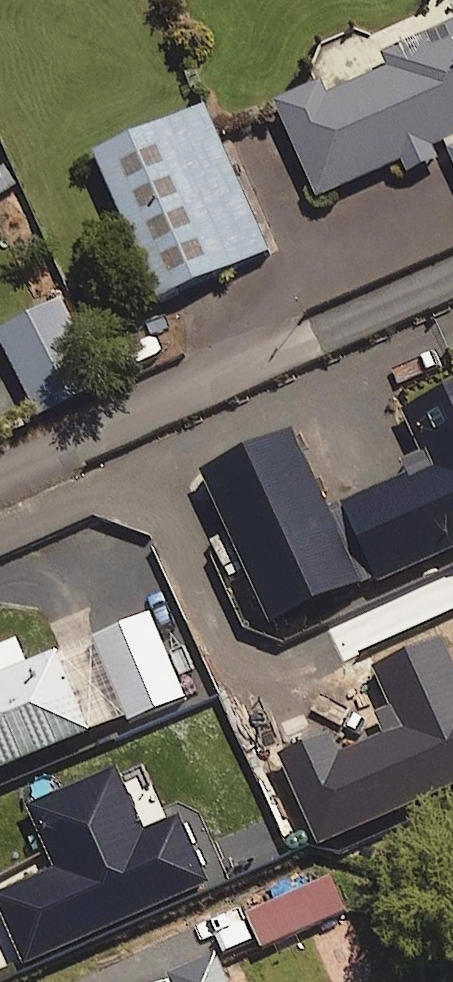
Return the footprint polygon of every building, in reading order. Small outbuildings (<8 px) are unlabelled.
[(387,57),(391,66),(327,95),(322,84),(276,105),(318,199),(400,162),(406,173),(448,154),(452,164),(452,27),(387,57)] [(268,252),(205,106),(95,154),(158,300),(268,252)] [(60,300),(0,330),(0,339),(39,416),(103,384),(60,300)] [(407,411),(433,469),(337,512),(370,586),(452,549),(452,390),(407,411)] [(359,583),(289,433),(205,472),(274,622),(359,583)] [(89,639),(124,725),(184,700),(149,614),(89,639)] [(59,653),(27,666),(17,641),(0,648),(0,769),(91,732),(59,653)] [(414,669),(403,641),(362,658),(373,685),(414,669)] [(315,760),(293,721),(272,734),(294,772),(315,760)] [(141,762),(31,810),(58,869),(0,895),(0,905),(27,965),(206,885),(177,820),(168,824),(141,762)] [(346,911),(331,878),(249,915),(264,948),(346,911)] [(216,956),(171,975),(174,981),(228,981),(216,956)]
